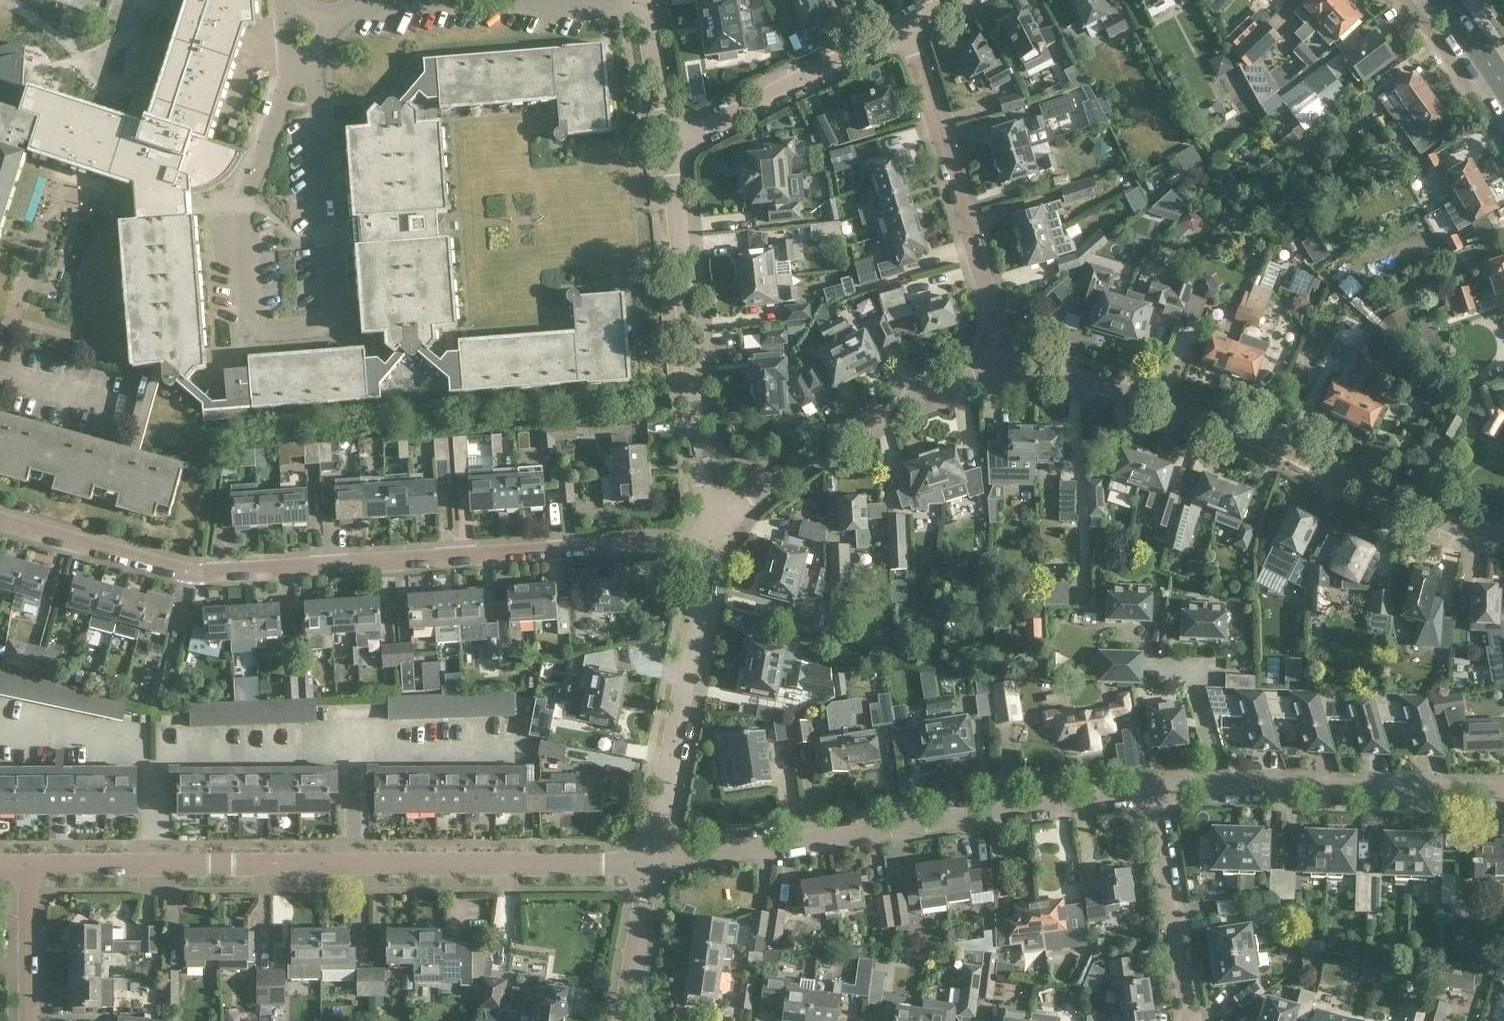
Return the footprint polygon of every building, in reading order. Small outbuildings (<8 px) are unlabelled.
[(21,225),(37,176),(15,169),(15,170),(12,169),(16,159),(26,162),(24,168),(125,202),(125,201),(129,202),(129,217),(114,218),(126,364),(156,361),(158,378),(158,380),(158,381),(158,382),(159,383),(159,385),(160,386),(161,387),(163,388),(164,388),(165,389),(167,389),(169,389),(170,388),(172,388),(173,387),(175,386),(181,378),(186,382),(196,370),(206,369),(193,217),(189,217),(187,196),(192,196),(191,190),(195,190),(199,189),(203,188),(207,186),(210,185),(214,183),(217,181),(220,179),(224,176),(226,174),(229,171),(232,168),(235,163),(237,159),(238,156),(240,152),(245,154),(246,152),(207,140),(240,39),(239,39),(245,20),(255,19),(254,0),(189,0),(189,2),(183,0),(168,0),(163,16),(182,22),(150,120),(133,115),(131,121),(29,88),(28,88),(24,87),(26,46),(24,46),(19,47),(15,47),(13,47),(8,48),(6,49),(0,51),(0,228),(3,219),(21,225)] [(708,56),(719,54),(720,61),(737,58),(735,51),(747,49),(744,32),(754,31),(750,11),(741,13),(739,0),(699,0),(708,56)] [(818,22),(830,16),(823,3),(824,3),(823,0),(799,0),(791,4),(805,29),(808,27),(809,29),(819,24),(818,22)] [(1109,38),(1128,28),(1121,15),(1112,20),(1109,14),(1111,13),(1105,1),(1103,3),(1102,0),(1070,0),(1084,27),(1100,19),(1102,25),(1109,38)] [(1294,12),(1305,23),(1294,33),(1303,42),(1315,31),(1319,27),(1346,1),(1345,0),(1307,0),(1302,5),(1294,12)] [(1319,27),(1315,31),(1330,46),(1333,43),(1334,43),(1361,17),(1359,15),(1358,11),(1354,7),(1351,7),(1346,1),(1319,27)] [(1005,20),(1007,23),(1003,25),(1026,70),(1050,57),(1046,48),(1056,43),(1048,28),(1038,33),(1028,12),(1017,17),(1016,14),(1005,20)] [(1232,40),(1227,45),(1235,53),(1240,48),(1259,29),(1265,23),(1256,13),(1250,19),(1231,38),(1232,40)] [(1263,104),(1281,90),(1262,58),(1281,39),(1265,23),(1259,29),(1240,48),(1235,53),(1244,62),(1240,66),(1263,104)] [(1325,66),(1324,65),(1304,81),(1330,114),(1350,99),(1336,80),(1352,68),(1363,82),(1395,58),(1376,32),(1363,42),(1356,32),(1337,47),(1341,53),(1325,66)] [(993,89),(1015,78),(1005,59),(996,63),(981,36),(969,42),(966,41),(960,44),(960,47),(956,49),(965,66),(965,69),(968,74),(970,75),(971,78),(984,71),(993,89)] [(1303,42),(1293,52),(1302,61),(1308,68),(1317,61),(1310,53),(1312,51),(1303,42)] [(204,397),(208,400),(203,405),(204,412),(202,412),(203,420),(247,417),(246,408),(381,398),(380,384),(408,355),(411,357),(412,357),(413,357),(414,357),(416,354),(448,379),(449,393),(587,383),(587,384),(629,381),(622,293),(581,296),(581,297),(579,297),(578,296),(578,295),(578,294),(576,293),(575,292),(574,292),(573,292),(572,292),(570,292),(569,293),(568,295),(568,296),(567,296),(567,298),(567,299),(568,300),(569,301),(570,303),(572,303),(574,303),(576,334),(458,343),(459,351),(447,352),(440,360),(427,350),(434,342),(442,341),(442,328),(456,327),(449,239),(439,240),(437,213),(447,212),(440,124),(426,125),(425,112),(418,106),(423,100),(427,104),(440,103),(440,108),(558,98),(561,130),(560,130),(559,130),(557,131),(556,132),(556,133),(556,134),(555,134),(555,135),(555,136),(556,137),(556,139),(557,139),(558,140),(559,141),(561,141),(563,140),(564,140),(565,139),(566,138),(566,137),(566,136),(567,135),(569,135),(610,132),(603,44),(561,47),(562,49),(423,60),(424,61),(426,73),(399,104),(396,103),(395,102),(393,101),(391,102),(390,102),(389,103),(382,111),(378,107),(370,116),(363,117),(363,130),(349,131),(356,219),(359,219),(361,243),(361,245),(358,246),(365,334),(380,333),(381,346),(389,345),(397,354),(385,365),(378,358),(366,359),(366,350),(249,359),(250,370),(226,372),(228,386),(212,387),(204,397)] [(1393,69),(1384,76),(1389,83),(1398,76),(1393,69)] [(1393,90),(1395,94),(1388,99),(1401,117),(1408,112),(1431,95),(1429,94),(1429,90),(1426,85),(1422,84),(1415,74),(1393,90)] [(1083,77),(1070,84),(1073,90),(1082,86),(1087,85),(1083,77)] [(1087,85),(1082,86),(1089,101),(1096,99),(1088,84),(1087,85)] [(895,107),(889,90),(889,89),(888,88),(887,87),(886,86),(885,85),(883,85),(881,85),(880,85),(879,85),(877,86),(876,87),(875,89),(874,90),(874,91),(874,93),(874,94),(860,98),(858,100),(854,101),(861,125),(847,130),(851,142),(871,136),(870,130),(880,126),(878,121),(898,115),(898,114),(895,114),(893,108),(895,107)] [(1028,105),(1022,93),(999,100),(1002,112),(1028,105)] [(1190,93),(1180,98),(1188,113),(1198,108),(1190,93)] [(1046,128),(1044,121),(1075,112),(1070,95),(1039,105),(1042,116),(1030,120),(1023,122),(987,133),(991,145),(990,148),(992,154),(995,155),(995,158),(1029,148),(1054,140),(1050,127),(1046,128)] [(1401,117),(1397,120),(1412,142),(1424,133),(1446,117),(1439,107),(1439,103),(1435,98),(1432,97),(1431,95),(1408,112),(1401,117)] [(795,115),(788,118),(792,125),(799,122),(795,115)] [(1371,124),(1378,133),(1390,125),(1383,115),(1371,124)] [(812,122),(826,150),(838,144),(823,116),(812,122)] [(1378,133),(1385,143),(1397,135),(1390,125),(1378,133)] [(740,167),(737,169),(738,176),(741,177),(741,181),(790,176),(788,156),(795,156),(793,141),(781,142),(781,145),(776,146),(776,147),(765,148),(765,154),(749,156),(739,157),(739,163),(740,167)] [(835,173),(859,165),(854,146),(829,154),(835,173)] [(1035,160),(1033,161),(1029,148),(995,158),(996,161),(995,164),(997,170),(1000,172),(1003,184),(1039,173),(1039,172),(1046,170),(1058,167),(1054,155),(1042,158),(1042,159),(1035,161),(1035,160)] [(903,178),(903,176),(903,169),(901,164),(907,162),(904,151),(895,153),(895,154),(868,162),(875,186),(903,178)] [(1482,183),(1482,179),(1479,174),(1476,172),(1470,162),(1446,175),(1459,198),(1483,185),(1482,183)] [(792,193),(790,176),(741,181),(741,184),(739,186),(740,193),(743,194),(743,198),(749,198),(749,199),(753,199),(754,204),(770,202),(770,207),(768,207),(769,222),(800,219),(798,199),(782,201),(781,194),(792,193)] [(911,201),(907,191),(908,185),(904,180),(903,178),(875,186),(882,210),(911,201)] [(1065,203),(1096,194),(1092,179),(1060,188),(1065,203)] [(1459,198),(1472,221),(1496,208),(1490,197),(1491,194),(1488,188),(1484,187),(1483,185),(1459,198)] [(890,234),(918,225),(917,223),(917,217),(914,212),(911,201),(882,210),(890,233),(890,234)] [(1021,240),(1060,228),(1055,212),(1063,210),(1060,201),(1013,216),(1016,227),(1015,230),(1017,237),(1020,238),(1021,240)] [(859,208),(861,216),(873,213),(871,204),(859,208)] [(864,225),(876,221),(873,213),(861,216),(864,225)] [(839,223),(810,224),(811,240),(843,238),(839,223)] [(901,267),(916,262),(913,253),(925,249),(922,238),(922,232),(918,227),(918,225),(890,234),(890,233),(883,235),(891,262),(878,266),(882,280),(903,273),(901,267)] [(1075,251),(1072,239),(1064,241),(1060,228),(1021,240),(1021,242),(1020,245),(1022,253),(1025,254),(1028,265),(1075,251)] [(1083,249),(1077,254),(1057,260),(1060,272),(1081,266),(1108,243),(1098,232),(1081,247),(1083,249)] [(1457,235),(1446,240),(1452,252),(1463,246),(1457,235)] [(742,266),(739,269),(740,275),(743,278),(743,280),(791,275),(789,262),(804,260),(802,246),(793,247),(792,241),(779,242),(779,249),(771,250),(771,251),(740,254),(742,266)] [(1469,249),(1461,251),(1465,260),(1472,257),(1469,249)] [(1480,267),(1484,280),(1490,278),(1494,291),(1503,287),(1503,260),(1486,265),(1480,267)] [(860,284),(876,279),(871,261),(855,265),(860,284)] [(1125,301),(1125,300),(1106,295),(1113,271),(1090,264),(1078,304),(1094,309),(1089,325),(1101,329),(1103,333),(1110,335),(1113,332),(1115,335),(1125,301)] [(1184,308),(1193,279),(1179,274),(1170,304),(1184,308)] [(798,300),(797,288),(792,288),(791,275),(743,280),(743,282),(741,285),(742,292),(744,294),(746,306),(798,300)] [(1199,281),(1198,287),(1204,296),(1211,297),(1216,293),(1217,287),(1211,278),(1204,277),(1199,281)] [(840,280),(845,299),(856,296),(850,278),(840,280)] [(1066,279),(1052,291),(1063,305),(1071,280),(1066,279)] [(1115,335),(1118,334),(1119,338),(1126,340),(1130,337),(1141,341),(1151,309),(1151,308),(1152,303),(1165,307),(1171,288),(1152,282),(1145,306),(1140,305),(1143,295),(1128,291),(1125,300),(1125,301),(1115,335)] [(900,283),(878,290),(885,315),(912,307),(914,314),(915,320),(920,318),(924,333),(956,324),(955,321),(956,318),(954,311),(951,309),(948,296),(906,308),(903,297),(904,296),(900,283)] [(1251,310),(1260,287),(1249,283),(1239,306),(1251,310)] [(1472,298),(1468,286),(1454,291),(1458,302),(1472,298)] [(1251,310),(1262,314),(1271,292),(1260,287),(1251,310)] [(1494,291),(1502,316),(1503,315),(1503,287),(1494,291)] [(1458,302),(1461,314),(1476,309),(1472,298),(1458,302)] [(809,305),(785,308),(787,322),(797,320),(811,319),(809,305)] [(1251,310),(1239,306),(1234,320),(1245,324),(1251,310)] [(1257,329),(1262,314),(1251,310),(1245,324),(1257,329)] [(883,316),(870,323),(883,348),(896,341),(883,316)] [(877,362),(880,361),(865,332),(851,339),(847,331),(849,330),(842,318),(831,323),(857,373),(867,368),(871,369),(877,366),(877,362)] [(811,319),(797,320),(798,334),(801,334),(811,320),(811,319)] [(847,378),(857,373),(831,323),(820,329),(826,342),(828,341),(832,349),(818,356),(833,385),(836,384),(840,385),(846,382),(847,378)] [(782,344),(787,343),(786,331),(760,333),(761,346),(764,345),(765,355),(750,357),(751,369),(749,371),(750,379),(753,381),(753,384),(786,381),(786,378),(782,344)] [(1226,371),(1228,371),(1238,345),(1225,341),(1227,336),(1215,331),(1204,362),(1215,366),(1217,369),(1223,372),(1226,371)] [(1241,336),(1238,345),(1228,371),(1230,372),(1233,375),(1238,377),(1242,376),(1253,380),(1266,345),(1241,336)] [(1368,374),(1379,380),(1386,366),(1397,372),(1403,360),(1381,350),(1376,361),(1368,374)] [(1376,361),(1364,355),(1357,369),(1368,374),(1376,361)] [(810,390),(822,385),(813,365),(801,370),(810,390)] [(792,377),(786,378),(786,381),(753,384),(754,395),(757,398),(759,416),(761,416),(764,418),(772,418),(774,415),(786,414),(784,396),(796,395),(802,407),(814,402),(801,373),(792,377)] [(1345,419),(1358,394),(1334,382),(1322,407),(1332,412),(1334,416),(1340,418),(1343,418),(1345,419)] [(1345,419),(1347,420),(1349,423),(1355,426),(1358,425),(1369,431),(1381,406),(1358,394),(1345,419)] [(1487,421),(1500,428),(1503,422),(1503,415),(1494,410),(1487,421)] [(2,475),(5,472),(14,474),(16,478),(28,482),(31,470),(44,473),(56,477),(53,489),(66,492),(68,489),(78,492),(79,496),(92,499),(95,487),(107,491),(120,494),(117,506),(129,510),(132,507),(142,510),(143,513),(155,517),(159,505),(172,509),(183,470),(170,467),(171,460),(0,413),(0,474),(2,475)] [(1451,439),(1462,420),(1450,413),(1439,432),(1451,439)] [(1487,421),(1481,431),(1494,438),(1500,428),(1487,421)] [(575,426),(550,427),(551,441),(576,439),(575,426)] [(1031,426),(1023,426),(1020,428),(1010,428),(1009,434),(1001,434),(1001,445),(989,445),(989,450),(991,482),(1035,483),(1035,462),(1036,462),(1036,429),(1033,429),(1031,426)] [(552,451),(551,441),(550,427),(539,428),(540,451),(552,451)] [(1061,471),(1062,429),(1036,429),(1036,462),(1050,463),(1049,471),(1061,471)] [(492,436),(493,454),(502,453),(501,435),(492,436)] [(467,437),(453,438),(455,459),(468,458),(467,437)] [(448,438),(434,439),(436,460),(449,460),(448,438)] [(408,441),(398,441),(399,459),(408,459),(408,441)] [(319,465),(333,464),(332,442),(318,443),(319,465)] [(318,443),(304,444),(305,466),(319,465),(318,443)] [(629,450),(613,451),(615,477),(649,474),(648,464),(646,464),(645,448),(642,449),(641,446),(629,447),(629,450)] [(933,451),(931,454),(929,454),(945,502),(968,495),(969,499),(984,494),(981,467),(962,473),(954,446),(944,450),(940,448),(933,451)] [(1134,497),(1137,488),(1138,488),(1148,455),(1146,454),(1144,451),(1136,448),(1133,450),(1122,447),(1108,489),(1134,497)] [(255,450),(256,468),(265,468),(264,450),(255,450)] [(236,479),(239,455),(222,453),(219,477),(236,479)] [(908,474),(895,479),(899,492),(894,494),(898,508),(906,505),(909,512),(923,511),(923,506),(944,503),(945,502),(929,454),(928,455),(924,453),(917,456),(915,459),(904,462),(908,474)] [(1149,455),(1148,455),(1138,488),(1151,492),(1146,507),(1157,510),(1153,523),(1170,529),(1178,498),(1164,493),(1173,463),(1162,459),(1160,456),(1153,453),(1149,455)] [(520,508),(545,506),(542,467),(518,468),(520,508)] [(496,510),(520,508),(518,468),(494,470),(496,510)] [(483,470),(469,471),(470,480),(472,511),(496,510),(494,470),(483,470)] [(648,484),(650,484),(649,474),(615,477),(600,478),(602,504),(616,503),(617,503),(628,502),(629,504),(632,504),(647,503),(646,500),(649,500),(648,484)] [(1190,508),(1178,505),(1168,551),(1190,555),(1194,534),(1199,515),(1203,506),(1217,511),(1227,482),(1226,482),(1226,479),(1217,476),(1215,478),(1204,474),(1194,500),(1193,500),(1190,508)] [(423,475),(410,475),(410,484),(413,515),(438,513),(436,483),(423,483),(423,475)] [(388,517),(386,486),(385,477),(361,479),(363,518),(388,517)] [(336,480),(336,489),(338,520),(341,520),(341,524),(353,523),(352,519),(363,518),(361,479),(336,480)] [(574,503),(572,481),(559,482),(561,504),(574,503)] [(1104,515),(1102,481),(1088,482),(1090,516),(1104,515)] [(1227,482),(1217,511),(1215,521),(1237,530),(1237,529),(1240,530),(1242,525),(1242,524),(1241,523),(1242,519),(1242,518),(1252,492),(1241,488),(1240,485),(1232,482),(1230,483),(1227,482)] [(291,483),(281,484),(282,493),(284,524),(309,522),(307,491),(291,492),(291,483)] [(1059,483),(1059,523),(1075,523),(1076,483),(1059,483)] [(386,486),(388,517),(413,515),(410,484),(386,486)] [(247,495),(232,496),(234,527),(236,527),(236,531),(250,530),(249,526),(259,525),(257,494),(257,486),(246,486),(247,495)] [(257,494),(259,525),(284,524),(282,493),(257,494)] [(857,548),(869,547),(867,519),(886,518),(885,504),(866,505),(866,498),(852,498),(849,496),(843,497),(841,499),(838,499),(840,531),(856,530),(857,548)] [(1262,568),(1273,573),(1288,581),(1317,522),(1291,510),(1262,568)] [(907,569),(904,515),(888,516),(891,570),(907,569)] [(826,527),(803,521),(799,536),(827,544),(826,527)] [(1255,529),(1242,524),(1242,525),(1240,530),(1234,544),(1247,549),(1255,529)] [(1308,566),(1310,567),(1310,586),(1328,587),(1329,572),(1330,569),(1343,575),(1342,588),(1366,590),(1367,583),(1373,571),(1366,568),(1374,551),(1346,536),(1335,558),(1317,549),(1308,566)] [(827,570),(814,566),(812,572),(805,570),(806,565),(803,564),(807,551),(775,542),(774,545),(771,547),(769,554),(771,557),(768,568),(824,583),(827,570)] [(831,583),(851,582),(848,546),(829,547),(831,583)] [(1,557),(0,559),(0,588),(17,593),(25,564),(1,557)] [(1151,563),(1149,569),(1159,571),(1160,566),(1151,563)] [(39,608),(49,571),(25,564),(17,593),(12,608),(23,611),(25,604),(39,608)] [(761,594),(793,602),(797,589),(807,592),(807,593),(821,596),(824,583),(768,568),(765,579),(762,581),(760,587),(762,591),(761,594)] [(1402,616),(1418,620),(1416,645),(1452,647),(1454,620),(1442,619),(1443,603),(1431,602),(1438,576),(1432,574),(1432,573),(1432,572),(1431,571),(1430,570),(1429,569),(1428,569),(1426,568),(1425,568),(1424,569),(1422,569),(1422,570),(1421,570),(1421,571),(1414,569),(1402,616)] [(584,570),(570,570),(570,581),(590,581),(590,611),(625,611),(625,605),(628,603),(628,597),(625,595),(625,589),(625,580),(593,580),(593,569),(584,569),(584,570)] [(93,614),(101,585),(76,578),(68,607),(93,614)] [(117,621),(125,592),(101,585),(93,614),(90,625),(114,632),(117,621)] [(557,607),(555,585),(531,587),(533,622),(557,620),(558,635),(570,634),(569,606),(557,607)] [(1500,591),(1496,591),(1497,587),(1473,585),(1470,630),(1490,631),(1493,647),(1503,645),(1503,626),(1503,624),(1499,624),(1500,591)] [(1115,623),(1115,619),(1122,619),(1122,621),(1134,622),(1134,620),(1149,620),(1150,588),(1110,586),(1110,601),(1106,601),(1106,622),(1115,623)] [(509,616),(497,617),(499,645),(511,644),(510,629),(521,628),(520,623),(533,622),(531,587),(507,588),(509,616)] [(458,594),(461,641),(485,640),(485,639),(486,639),(485,625),(482,592),(481,592),(479,588),(468,589),(467,593),(458,594)] [(1371,591),(1368,625),(1372,631),(1389,632),(1393,593),(1371,591)] [(149,598),(148,598),(125,592),(117,621),(141,627),(149,598)] [(436,627),(434,595),(424,596),(422,592),(412,593),(411,597),(409,597),(411,629),(436,627)] [(461,641),(458,594),(434,595),(436,627),(437,643),(461,641)] [(951,594),(942,597),(948,614),(957,611),(951,594)] [(149,598),(141,627),(165,634),(174,602),(149,595),(148,598),(149,598)] [(381,630),(379,599),(354,600),(356,632),(357,647),(357,648),(369,647),(368,641),(382,640),(381,630)] [(356,632),(354,600),(330,602),(332,634),(356,632)] [(330,602),(305,604),(308,650),(333,648),(332,634),(330,602)] [(1180,640),(1189,640),(1190,637),(1196,637),(1196,639),(1208,640),(1209,638),(1223,638),(1225,606),(1185,604),(1184,619),(1181,619),(1180,640)] [(223,640),(231,639),(229,609),(219,609),(219,605),(206,606),(206,610),(204,610),(205,628),(194,626),(188,651),(219,658),(223,640)] [(266,637),(281,636),(279,606),(254,607),(256,638),(257,650),(267,650),(266,637)] [(254,607),(229,609),(231,639),(256,638),(254,607)] [(811,627),(814,615),(791,609),(787,621),(811,627)] [(1027,646),(1043,645),(1042,621),(1026,622),(1027,646)] [(497,624),(485,625),(486,639),(485,639),(485,640),(486,660),(499,659),(497,638),(497,624)] [(128,637),(124,650),(134,653),(137,639),(128,637)] [(748,666),(791,674),(793,661),(792,661),(795,648),(785,646),(753,640),(752,643),(749,645),(748,651),(750,655),(748,666)] [(27,644),(21,667),(30,670),(33,671),(39,647),(27,644)] [(383,667),(395,667),(394,644),(382,645),(383,667)] [(415,691),(412,644),(399,645),(403,692),(415,691)] [(1493,647),(1489,648),(1492,663),(1471,667),(1470,659),(1454,659),(1452,690),(1495,681),(1496,685),(1503,684),(1503,645),(1493,647)] [(357,647),(348,648),(349,665),(358,665),(357,648),(357,647)] [(45,649),(38,672),(49,675),(51,676),(57,652),(45,649)] [(563,689),(620,700),(622,688),(625,686),(626,679),(624,676),(625,674),(613,671),(612,663),(615,663),(613,652),(586,657),(582,679),(565,675),(563,689)] [(1141,654),(1101,653),(1100,680),(1140,681),(1141,654)] [(1286,681),(1302,681),(1302,657),(1286,656),(1286,681)] [(793,661),(791,674),(832,682),(831,674),(830,668),(793,661)] [(785,686),(789,687),(791,674),(748,666),(746,677),(743,679),(742,686),(744,689),(743,692),(776,698),(778,685),(781,685),(782,678),(786,679),(785,686)] [(296,668),(296,677),(298,700),(303,700),(312,700),(310,667),(296,668)] [(151,694),(148,704),(163,707),(165,697),(171,672),(156,669),(151,694)] [(844,672),(831,674),(832,682),(834,695),(834,697),(847,695),(844,672)] [(13,697),(17,675),(5,673),(1,695),(13,697)] [(77,673),(76,681),(88,684),(90,675),(77,673)] [(834,695),(832,682),(791,674),(789,687),(834,695)] [(25,700),(30,678),(17,675),(13,697),(25,700)] [(177,675),(173,696),(185,698),(190,678),(177,675)] [(1226,687),(1254,688),(1254,677),(1226,676),(1226,687)] [(291,701),(298,700),(296,677),(282,678),(283,701),(291,701)] [(37,702),(42,680),(30,678),(25,700),(37,702)] [(525,678),(524,688),(534,689),(535,679),(525,678)] [(49,705),(54,683),(42,680),(37,702),(49,705)] [(253,702),(258,702),(257,690),(256,682),(246,683),(248,702),(253,702)] [(62,708),(66,686),(54,683),(49,705),(62,708)] [(993,686),(999,723),(1020,720),(1014,683),(993,686)] [(74,710),(79,688),(66,686),(62,708),(74,710)] [(463,687),(448,687),(448,695),(450,695),(463,694),(463,687)] [(1261,689),(1254,688),(1226,687),(1205,687),(1213,715),(1243,717),(1253,749),(1279,749),(1269,717),(1261,689)] [(86,713),(91,691),(79,688),(74,710),(86,713)] [(620,700),(563,689),(557,688),(554,701),(585,707),(583,720),(615,726),(616,723),(619,721),(620,714),(618,711),(620,700)] [(1333,751),(1324,719),(1316,691),(1261,689),(1269,717),(1298,719),(1307,751),(1333,751)] [(265,690),(257,690),(258,702),(266,702),(265,690)] [(98,715),(103,693),(91,691),(86,713),(98,715)] [(1371,693),(1316,691),(1324,719),(1353,720),(1362,752),(1388,753),(1379,721),(1371,693)] [(1064,710),(1044,713),(1046,728),(1056,726),(1058,740),(1072,738),(1072,735),(1079,734),(1082,752),(1100,749),(1097,733),(1114,731),(1111,716),(1132,713),(1129,692),(1117,694),(1118,703),(1108,705),(1109,709),(1065,716),(1064,710)] [(111,718),(115,696),(103,693),(98,715),(111,718)] [(489,716),(488,693),(475,694),(476,716),(489,716)] [(501,715),(500,693),(488,693),(489,716),(501,715)] [(514,715),(513,693),(500,693),(501,715),(514,715)] [(976,695),(979,716),(991,715),(988,693),(976,695)] [(1371,693),(1379,721),(1407,722),(1417,754),(1442,755),(1425,695),(1371,693)] [(1503,748),(1503,720),(1464,722),(1464,711),(1460,693),(1433,699),(1436,714),(1445,712),(1453,739),(1464,738),(1464,750),(1503,748)] [(464,717),(463,694),(450,695),(451,717),(464,717)] [(476,716),(475,694),(463,694),(464,717),(476,716)] [(439,718),(438,695),(426,696),(426,718),(439,718)] [(451,717),(450,695),(448,695),(438,695),(439,718),(451,717)] [(123,721),(127,699),(115,696),(111,718),(123,721)] [(414,719),(413,696),(401,697),(401,719),(414,719)] [(426,718),(426,696),(413,696),(414,719),(426,718)] [(401,719),(401,697),(388,697),(389,720),(401,719)] [(969,752),(972,751),(967,718),(954,720),(951,697),(938,699),(946,755),(958,753),(961,756),(967,755),(969,752)] [(933,760),(935,757),(946,755),(938,699),(925,701),(929,723),(916,726),(921,759),(924,759),(927,761),(933,760)] [(304,723),(303,700),(298,700),(291,701),(291,723),(304,723)] [(316,722),(315,700),(312,700),(303,700),(304,723),(316,722)] [(279,723),(278,701),(266,702),(266,724),(279,723)] [(291,723),(291,701),(283,701),(278,701),(279,723),(291,723)] [(877,759),(879,759),(875,731),(852,735),(851,728),(849,728),(848,717),(861,716),(859,701),(837,704),(845,763),(862,761),(862,763),(866,766),(874,765),(877,761),(877,759)] [(890,701),(870,705),(873,727),(894,723),(891,707),(890,701)] [(241,725),(241,702),(228,703),(229,725),(241,725)] [(254,724),(253,702),(248,702),(241,702),(241,725),(254,724)] [(266,724),(266,702),(258,702),(253,702),(254,724),(266,724)] [(217,726),(216,703),(203,704),(204,726),(217,726)] [(229,725),(228,703),(216,703),(217,726),(229,725)] [(1185,718),(1183,718),(1181,703),(1148,708),(1152,731),(1149,732),(1147,732),(1146,733),(1145,734),(1145,735),(1144,736),(1144,738),(1144,739),(1144,740),(1145,741),(1145,743),(1146,744),(1147,745),(1149,745),(1151,746),(1154,745),(1154,748),(1158,747),(1159,750),(1171,748),(1171,745),(1186,743),(1184,730),(1186,730),(1185,718)] [(204,726),(203,704),(191,704),(192,727),(204,726)] [(834,772),(847,771),(845,763),(837,704),(824,706),(828,738),(815,740),(819,774),(822,774),(825,777),(832,776),(834,772)] [(905,705),(891,707),(894,723),(895,730),(908,728),(905,705)] [(794,722),(797,743),(810,741),(807,720),(794,722)] [(792,723),(774,721),(777,740),(795,738),(792,723)] [(579,746),(581,733),(556,728),(554,741),(579,746)] [(764,731),(729,736),(734,769),(726,771),(729,787),(737,786),(737,787),(771,782),(764,731)] [(563,759),(565,746),(540,741),(537,755),(563,759)] [(328,767),(328,772),(298,773),(299,808),(299,814),(317,813),(317,807),(330,807),(329,792),(338,792),(337,767),(328,767)] [(526,813),(526,792),(534,792),(534,767),(525,767),(525,773),(496,773),(497,807),(508,807),(508,813),(526,813)] [(197,814),(197,808),(208,808),(208,773),(180,774),(180,768),(171,768),(171,793),(179,793),(179,814),(197,814)] [(408,807),(407,773),(378,773),(378,768),(369,768),(369,792),(376,792),(376,807),(389,807),(389,813),(408,813),(408,807)] [(228,814),(228,808),(240,808),(240,773),(208,773),(208,808),(208,814),(228,814)] [(258,814),(258,808),(269,808),(268,773),(240,773),(240,808),(240,814),(258,814)] [(288,814),(288,808),(299,808),(298,773),(268,773),(269,808),(269,814),(288,814)] [(407,773),(408,807),(419,807),(419,813),(437,813),(437,807),(437,773),(407,773)] [(437,773),(437,807),(449,807),(449,813),(467,813),(467,807),(467,773),(437,773)] [(467,773),(467,807),(478,807),(478,813),(497,813),(497,807),(496,773),(467,773)] [(18,809),(18,774),(0,774),(0,815),(18,815),(18,809)] [(48,814),(48,808),(48,774),(18,774),(18,809),(29,809),(29,815),(48,814)] [(78,814),(78,808),(78,774),(48,774),(48,808),(59,808),(59,814),(78,814)] [(108,814),(108,808),(108,774),(78,774),(78,808),(89,808),(89,814),(108,814)] [(137,814),(137,774),(108,774),(108,808),(119,808),(119,814),(137,814)] [(551,782),(539,782),(539,810),(592,810),(592,802),(599,802),(599,782),(575,782),(575,775),(551,775),(551,782)] [(1224,869),(1224,874),(1239,875),(1240,827),(1236,827),(1236,830),(1229,830),(1229,826),(1217,826),(1217,829),(1214,829),(1214,839),(1202,838),(1202,859),(1213,859),(1213,869),(1224,869)] [(1256,830),(1256,827),(1240,827),(1239,875),(1254,875),(1254,870),(1267,871),(1267,860),(1269,860),(1269,845),(1268,845),(1268,831),(1256,830)] [(1311,872),(1311,877),(1327,877),(1328,829),(1312,829),(1312,832),(1300,832),(1299,846),(1298,846),(1298,861),(1299,861),(1299,872),(1311,872)] [(1343,833),(1344,830),(1328,829),(1327,877),(1342,878),(1342,873),(1353,873),(1353,862),(1354,862),(1355,848),(1354,848),(1354,833),(1343,833)] [(1412,832),(1396,832),(1396,835),(1386,834),(1385,849),(1384,849),(1384,863),(1385,863),(1385,874),(1395,875),(1395,879),(1411,880),(1412,832)] [(1411,880),(1426,880),(1426,876),(1439,876),(1439,865),(1440,865),(1441,850),(1439,850),(1440,836),(1427,836),(1428,832),(1412,832),(1411,880)] [(1476,846),(1476,864),(1481,864),(1481,879),(1503,879),(1503,846),(1476,846)] [(967,872),(966,860),(940,864),(946,903),(971,899),(970,895),(983,893),(979,870),(967,872)] [(906,881),(909,904),(922,902),(923,908),(947,905),(946,903),(940,864),(916,867),(918,879),(906,881)] [(1103,891),(1085,894),(1089,921),(1107,919),(1106,913),(1119,911),(1118,904),(1133,902),(1131,888),(1133,888),(1132,876),(1129,876),(1128,870),(1112,873),(1111,865),(1100,866),(1101,874),(1103,891)] [(1283,871),(1271,870),(1270,898),(1282,899),(1283,871)] [(1282,899),(1294,899),(1295,871),(1283,871),(1282,899)] [(1369,873),(1357,873),(1355,911),(1367,911),(1369,873)] [(1367,911),(1379,912),(1381,874),(1369,873),(1367,911)] [(839,910),(864,906),(863,896),(868,895),(866,876),(860,877),(860,876),(835,880),(839,910)] [(1455,876),(1443,876),(1442,904),(1454,904),(1455,876)] [(807,915),(824,912),(839,910),(835,880),(802,885),(796,886),(800,907),(806,906),(807,915)] [(890,896),(893,911),(895,926),(909,924),(904,894),(890,896)] [(895,926),(893,911),(890,896),(877,898),(881,928),(895,926)] [(1245,899),(1217,903),(1219,914),(1246,911),(1247,910),(1245,899)] [(1062,900),(1038,904),(1043,934),(1044,942),(1045,950),(1045,951),(1084,945),(1079,907),(1064,909),(1062,900)] [(1006,914),(995,916),(995,948),(1010,946),(1009,939),(1031,936),(1035,965),(1036,965),(1038,981),(1049,979),(1046,960),(1046,957),(1045,951),(1045,950),(1044,942),(1043,934),(1038,904),(1015,907),(1016,919),(1007,921),(1006,914)] [(1247,910),(1246,911),(1248,922),(1276,918),(1274,906),(1247,910)] [(785,911),(771,909),(766,941),(781,943),(785,911)] [(752,934),(765,936),(768,913),(755,911),(752,934)] [(696,917),(692,944),(725,949),(727,934),(736,934),(738,924),(729,923),(729,922),(696,917)] [(73,928),(71,928),(71,954),(101,954),(101,953),(127,953),(127,942),(113,942),(113,923),(100,923),(100,928),(85,928),(85,924),(73,924),(73,928)] [(1258,951),(1255,936),(1251,937),(1249,926),(1238,928),(1238,927),(1224,929),(1224,930),(1210,932),(1211,943),(1208,943),(1210,958),(1258,951)] [(157,928),(142,928),(142,953),(157,953),(157,928)] [(219,928),(204,928),(204,932),(187,932),(187,933),(181,933),(181,952),(187,952),(187,967),(206,967),(206,961),(219,961),(219,928)] [(248,970),(248,951),(254,951),(254,933),(248,933),(248,931),(232,931),(232,928),(219,928),(219,961),(219,970),(248,970)] [(388,964),(415,964),(415,930),(388,930),(388,932),(384,932),(384,944),(388,944),(388,964)] [(441,930),(415,930),(415,964),(415,977),(439,977),(439,981),(460,981),(460,978),(472,978),(472,950),(460,950),(460,940),(442,940),(441,930)] [(321,932),(321,965),(321,970),(355,969),(355,949),(349,949),(349,931),(321,932)] [(293,965),(321,965),(321,932),(293,932),(293,965)] [(984,938),(953,943),(954,950),(961,950),(983,952),(986,952),(984,938)] [(1101,939),(1090,940),(1093,956),(1104,954),(1101,939)] [(692,944),(689,969),(721,974),(723,959),(733,959),(734,950),(725,949),(692,944)] [(920,1020),(954,1020),(955,1014),(975,1017),(978,996),(981,966),(983,952),(961,950),(965,964),(962,990),(965,990),(964,1005),(923,999),(922,1009),(920,1020)] [(1210,958),(1213,974),(1216,973),(1217,984),(1232,982),(1232,983),(1246,981),(1246,980),(1257,978),(1255,967),(1260,967),(1258,951),(1210,958)] [(747,961),(760,964),(762,954),(748,952),(747,961)] [(992,998),(995,973),(997,962),(998,954),(986,952),(983,952),(981,966),(978,996),(992,998)] [(101,954),(71,954),(72,980),(101,980),(109,980),(109,964),(127,964),(127,953),(101,953),(101,954)] [(1113,987),(1118,986),(1122,1010),(1152,1006),(1148,980),(1136,982),(1132,958),(1109,962),(1113,987)] [(839,997),(839,996),(839,992),(867,996),(872,961),(859,959),(856,986),(829,983),(827,995),(814,993),(811,1020),(836,1020),(839,997)] [(1012,975),(1013,964),(997,962),(995,973),(1012,975)] [(1475,970),(1440,966),(1438,983),(1473,988),(1475,970)] [(689,969),(685,995),(718,999),(720,985),(729,985),(731,975),(721,974),(689,969)] [(257,970),(257,1006),(272,1006),(272,970),(257,970)] [(287,1005),(286,970),(272,970),(272,1006),(287,1005)] [(372,995),(372,970),(359,970),(359,995),(372,995)] [(385,970),(372,970),(372,995),(375,995),(375,1007),(383,1007),(383,995),(385,995),(385,970)] [(885,971),(872,970),(868,1003),(881,1005),(885,971)] [(181,1005),(181,971),(165,971),(165,1005),(181,1005)] [(741,984),(738,1007),(751,1009),(754,986),(753,986),(754,979),(742,977),(741,984)] [(502,1011),(507,981),(484,978),(480,1008),(502,1011)] [(101,980),(72,980),(72,1008),(74,1008),(74,1012),(85,1012),(85,1008),(114,1008),(114,991),(127,991),(127,979),(101,980)] [(801,979),(800,987),(784,985),(784,981),(765,979),(761,1007),(785,1010),(783,1020),(811,1020),(814,993),(816,981),(801,979)] [(1264,992),(1257,982),(1234,998),(1241,1008),(1264,992)] [(503,1003),(502,1011),(531,1015),(531,1016),(565,1020),(565,1017),(568,1015),(569,1009),(567,1006),(567,1003),(566,1002),(567,1000),(565,1000),(567,987),(565,987),(563,984),(557,983),(553,985),(551,985),(550,993),(535,990),(535,992),(514,989),(511,1004),(503,1003)] [(1263,1020),(1257,1019),(1256,1020),(1293,1020),(1294,1017),(1307,1020),(1315,994),(1302,990),(1297,1007),(1269,999),(1263,1020)] [(1314,1010),(1327,1013),(1325,1020),(1337,1020),(1338,1017),(1329,1014),(1335,995),(1320,990),(1314,1010)] [(1496,999),(1496,1003),(1502,1008),(1503,1008),(1503,995),(1499,995),(1496,999)] [(1430,997),(1427,1005),(1423,1020),(1442,1020),(1448,1001),(1430,997)] [(1427,1005),(1410,1000),(1404,1020),(1423,1020),(1427,1005)] [(922,1009),(885,1004),(883,1020),(920,1020),(922,1009)] [(1152,1006),(1122,1010),(1124,1020),(1154,1020),(1152,1006)] [(1031,1014),(995,1009),(993,1020),(1030,1020),(1031,1014)]
